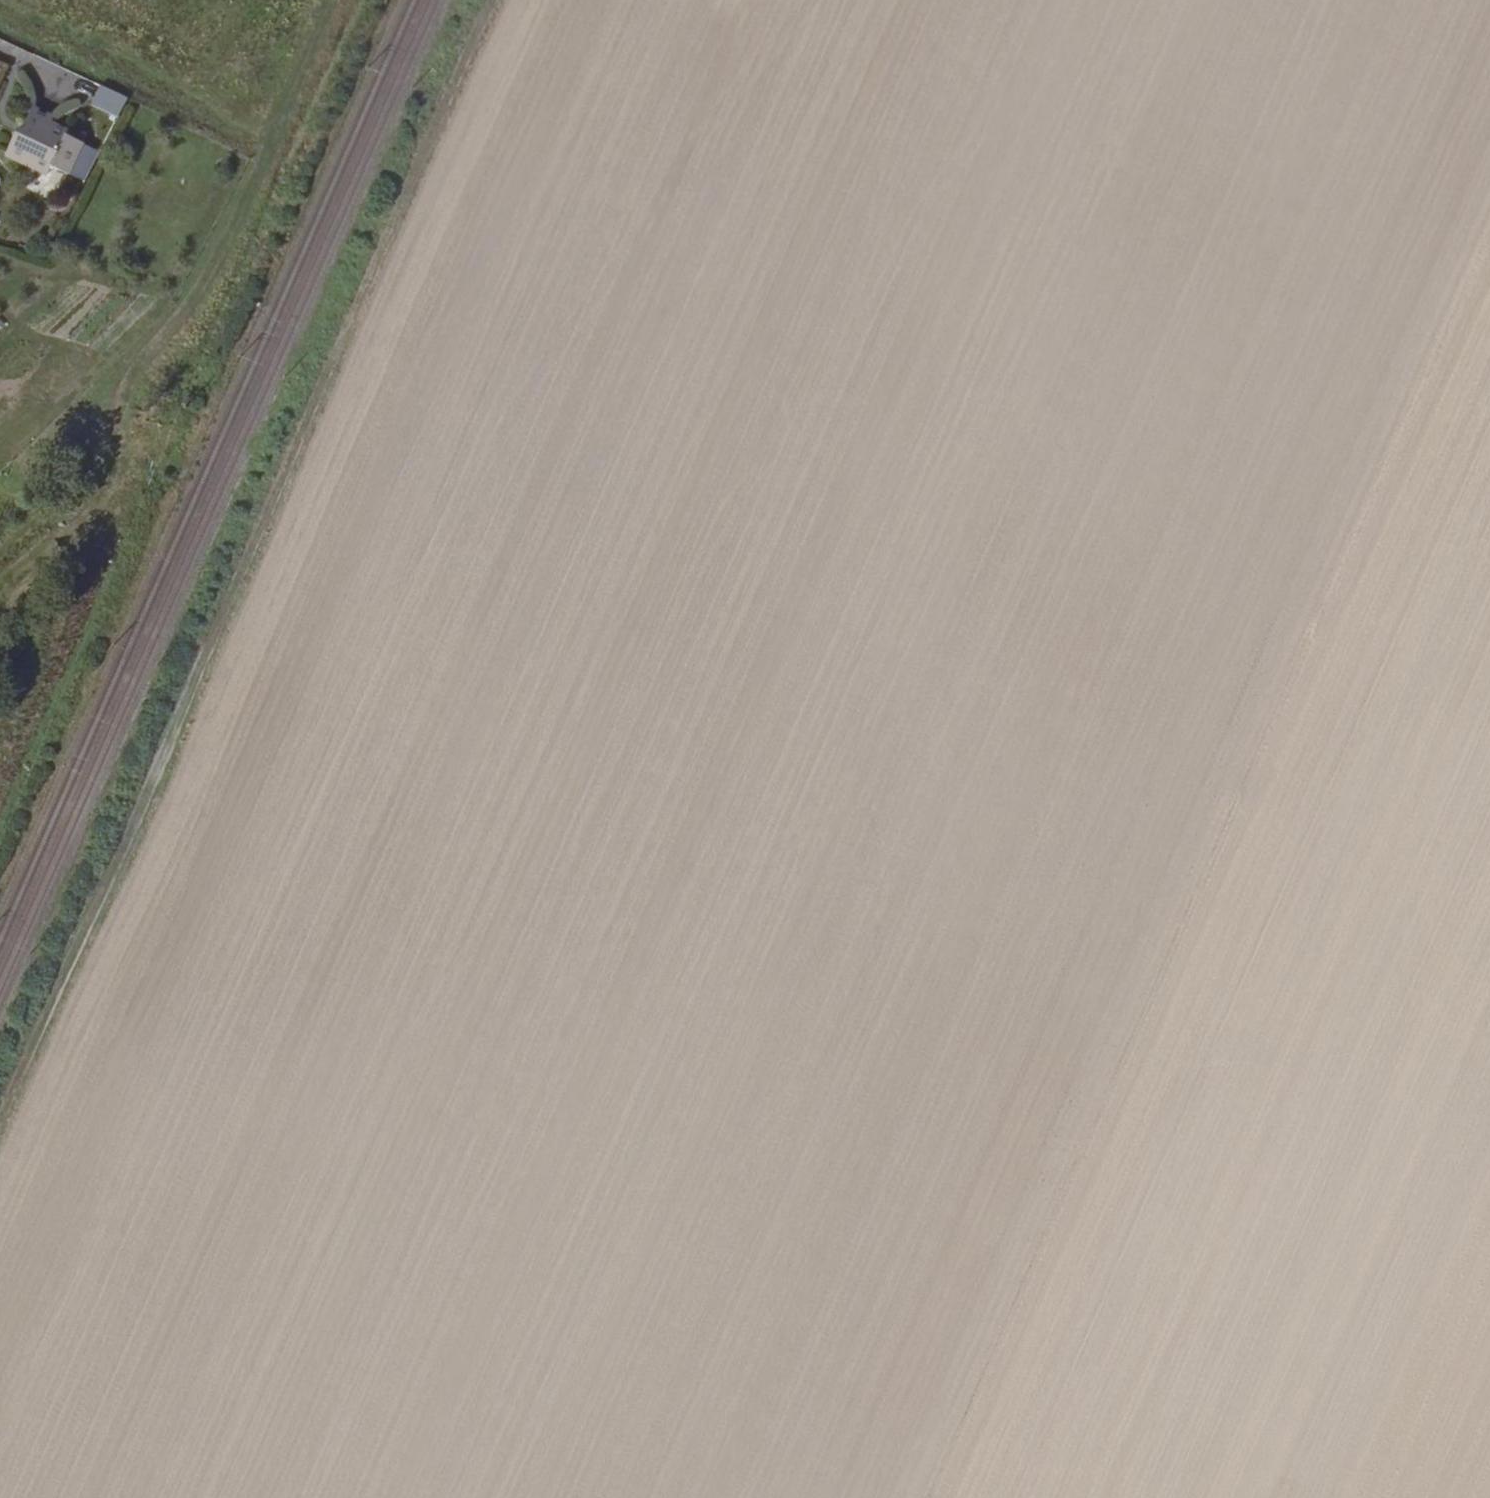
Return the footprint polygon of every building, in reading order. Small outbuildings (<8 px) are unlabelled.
[(106,125),(117,106),(91,93),(82,113),(106,125)] [(25,115),(12,141),(9,140),(0,159),(0,162),(38,180),(43,174),(58,182),(72,152),(57,143),(58,139),(43,131),(46,124),(25,115)]
